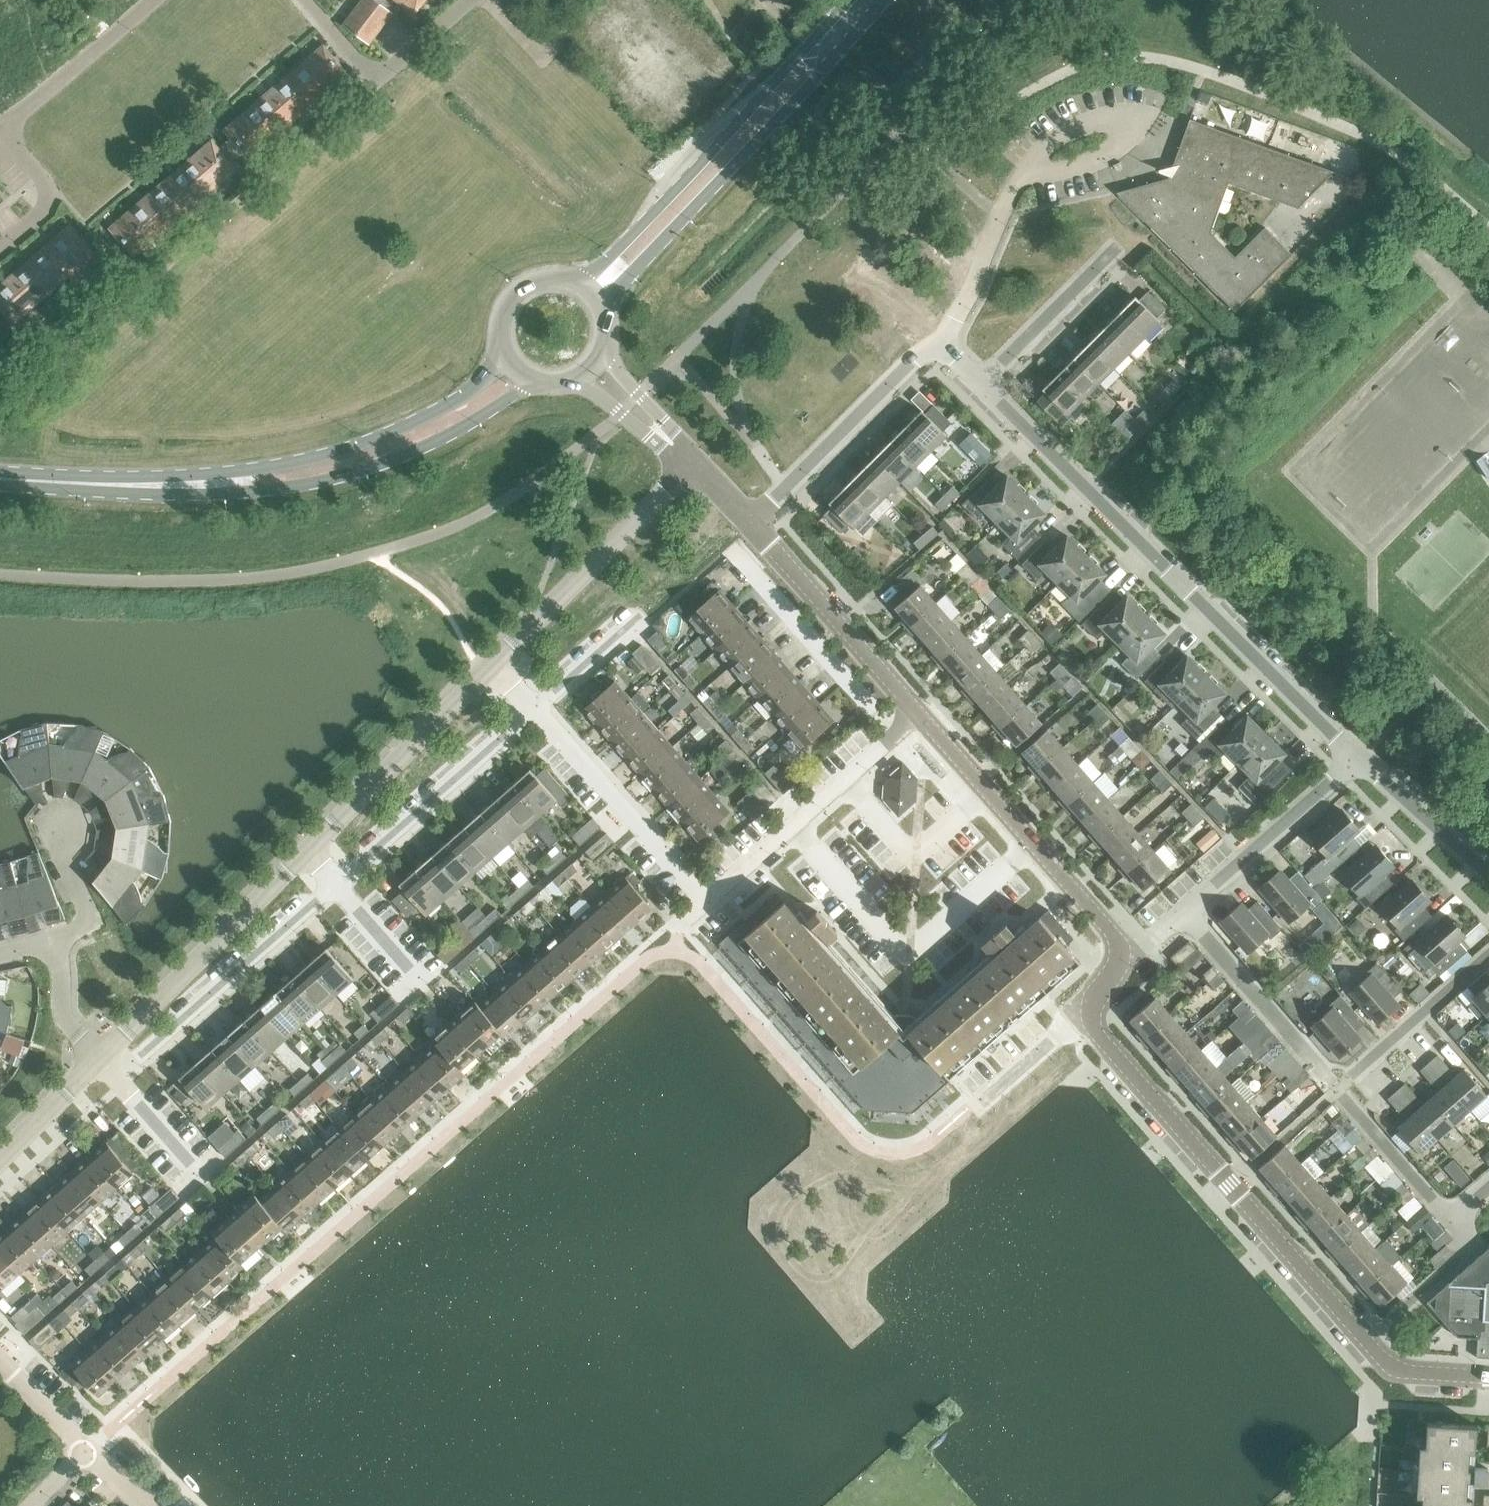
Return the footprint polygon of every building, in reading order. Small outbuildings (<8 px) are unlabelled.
[(368,44),(392,13),(375,0),(362,0),(343,25),(368,44)] [(414,15),(425,0),(395,0),(414,15)] [(323,45),(284,78),(309,107),(348,74),(323,45)] [(284,78),(254,104),(279,133),(309,107),(284,78)] [(279,133),(254,104),(223,130),(248,159),(279,133)] [(1115,193),(1234,312),(1291,255),(1264,228),(1234,257),(1210,233),(1227,183),(1297,209),(1334,172),(1189,119),(1167,178),(1115,193)] [(211,140),(180,167),(205,196),(236,169),(211,140)] [(180,167),(150,193),(175,222),(205,196),(180,167)] [(175,222),(150,193),(108,229),(134,258),(175,222)] [(69,226),(32,256),(28,260),(53,290),(57,286),(94,255),(69,226)] [(23,265),(0,284),(0,310),(12,324),(48,294),(53,290),(28,260),(23,265)] [(1134,297),(1119,313),(1144,338),(1159,322),(1156,319),(1165,310),(1147,292),(1138,301),(1134,297)] [(93,313),(86,305),(79,312),(86,320),(93,313)] [(1119,313),(1103,328),(1128,353),(1144,338),(1119,313)] [(1103,328),(1088,343),(1113,368),(1128,353),(1103,328)] [(1088,343),(1073,359),(1098,384),(1113,368),(1088,343)] [(1073,359),(1058,374),(1082,399),(1098,384),(1073,359)] [(1082,399),(1058,374),(1042,389),(1045,393),(1037,402),(1062,427),(1070,418),(1074,422),(1089,406),(1082,399)] [(1173,380),(1164,389),(1171,396),(1180,387),(1173,380)] [(1171,396),(1164,389),(1155,398),(1162,404),(1171,396)] [(921,411),(905,426),(930,451),(945,435),(942,432),(951,423),(933,405),(924,414),(921,411)] [(1142,410),(1133,419),(1140,426),(1149,417),(1142,410)] [(1140,426),(1133,419),(1125,428),(1131,435),(1140,426)] [(905,426),(890,442),(915,466),(930,451),(905,426)] [(1125,428),(1119,434),(1125,441),(1131,435),(1125,428)] [(969,432),(958,443),(979,465),(990,454),(969,432)] [(890,442),(874,457),(899,482),(915,466),(890,442)] [(874,457),(859,472),(884,497),(899,482),(874,457)] [(859,472),(844,487),(869,512),(884,497),(859,472)] [(985,511),(997,523),(1026,495),(1007,476),(991,492),(983,483),(961,504),(977,520),(985,511)] [(952,486),(943,495),(950,502),(959,493),(952,486)] [(869,512),(844,487),(828,503),(832,507),(823,515),(841,533),(849,524),(853,528),(869,512)] [(950,502),(943,495),(934,504),(941,511),(950,502)] [(1026,495),(997,523),(1009,536),(1001,544),(1016,559),(1037,538),(1029,530),(1045,514),(1026,495)] [(932,527),(922,535),(928,542),(938,534),(932,527)] [(928,542),(922,535),(913,543),(919,550),(928,542)] [(1045,571),(1057,583),(1086,555),(1067,536),(1051,552),(1043,543),(1021,564),(1037,580),(1045,571)] [(956,553),(945,564),(954,574),(956,572),(965,564),(956,553)] [(1086,555),(1057,583),(1069,595),(1061,604),(1079,622),(1100,601),(1089,590),(1105,574),(1086,555)] [(956,572),(962,579),(972,571),(965,564),(956,572)] [(1005,564),(997,572),(1002,578),(1011,569),(1005,564)] [(911,571),(900,580),(906,587),(917,577),(911,571)] [(972,571),(962,579),(969,586),(978,577),(972,571)] [(978,577),(969,586),(978,596),(987,587),(978,577)] [(711,583),(706,587),(713,595),(718,590),(711,583)] [(901,622),(907,628),(935,603),(920,585),(894,607),(904,618),(901,622)] [(687,617),(702,634),(732,607),(718,590),(713,595),(706,587),(691,600),(698,608),(687,617)] [(1105,631),(1117,643),(1146,615),(1127,596),(1111,612),(1103,603),(1081,624),(1097,639),(1105,631)] [(987,606),(993,612),(1003,604),(996,597),(987,606)] [(916,632),(925,642),(950,620),(935,603),(907,628),(912,635),(916,632)] [(1003,604),(993,612),(1000,619),(1009,611),(1003,604)] [(702,634),(716,650),(747,624),(732,607),(702,634)] [(1146,615),(1117,643),(1129,655),(1121,664),(1136,679),(1157,658),(1149,649),(1164,634),(1146,615)] [(660,618),(651,625),(658,633),(666,625),(660,618)] [(931,656),(937,662),(965,637),(950,620),(925,642),(935,653),(931,656)] [(1051,623),(1041,633),(1052,644),(1062,634),(1051,623)] [(716,650),(730,667),(761,640),(747,624),(716,650)] [(1018,639),(1025,646),(1034,637),(1027,630),(1018,639)] [(647,640),(665,661),(675,652),(656,631),(647,640)] [(946,666),(955,676),(980,655),(965,637),(937,662),(942,669),(946,666)] [(1034,637),(1025,646),(1031,653),(1040,644),(1034,637)] [(730,667),(744,683),(775,656),(761,640),(730,667)] [(631,653),(649,674),(659,666),(641,645),(631,653)] [(675,652),(665,661),(668,664),(677,655),(675,652)] [(961,690),(967,697),(995,672),(980,655),(955,676),(965,687),(961,690)] [(744,683),(759,699),(789,672),(775,656),(744,683)] [(1158,684),(1177,703),(1205,675),(1187,656),(1171,672),(1162,663),(1145,681),(1154,689),(1158,684)] [(1049,672),(1056,679),(1065,670),(1059,663),(1049,672)] [(674,671),(682,680),(689,674),(680,665),(674,671)] [(1065,670),(1056,679),(1062,686),(1071,677),(1065,670)] [(759,699),(773,715),(803,688),(789,672),(759,699)] [(976,700),(986,711),(1010,689),(995,672),(967,697),(973,703),(976,700)] [(689,674),(682,680),(690,689),(697,684),(689,674)] [(1205,675),(1177,703),(1189,715),(1181,724),(1196,739),(1217,718),(1209,709),(1224,694),(1205,675)] [(661,682),(669,691),(676,685),(668,676),(661,682)] [(1056,679),(1048,686),(1052,690),(1058,690),(1062,686),(1056,679)] [(583,709),(597,725),(628,699),(613,682),(583,709)] [(676,685),(669,691),(678,701),(684,695),(676,685)] [(775,742),(787,732),(818,705),(803,688),(773,715),(761,726),(775,742)] [(991,724),(997,731),(1025,706),(1010,689),(986,711),(995,721),(991,724)] [(678,701),(667,710),(673,718),(691,702),(684,695),(678,701)] [(702,703),(711,712),(717,707),(709,697),(702,703)] [(597,725),(612,742),(642,715),(628,699),(597,725)] [(1087,713),(1094,720),(1103,711),(1097,704),(1087,713)] [(818,705),(787,732),(802,748),(832,722),(818,705)] [(1025,706),(997,731),(1003,738),(1006,734),(1016,746),(1041,724),(1025,706)] [(717,707),(711,712),(719,722),(725,716),(717,707)] [(690,714),(698,724),(704,718),(696,708),(690,714)] [(1103,711),(1094,720),(1100,726),(1109,718),(1103,711)] [(612,742),(626,758),(657,731),(642,715),(612,742)] [(1225,751),(1237,763),(1265,735),(1246,716),(1231,732),(1220,721),(1195,745),(1207,756),(1210,753),(1217,759),(1225,751)] [(704,718),(698,724),(699,725),(706,733),(713,727),(704,718)] [(51,777),(52,777),(48,745),(49,745),(47,723),(20,730),(21,734),(19,743),(18,751),(18,754),(18,757),(4,762),(24,788),(25,788),(51,777)] [(81,781),(82,781),(95,752),(104,732),(77,725),(76,729),(70,735),(65,742),(64,744),(63,747),(49,745),(48,745),(52,777),(53,777),(81,781)] [(699,725),(690,732),(698,741),(706,733),(699,725)] [(731,736),(739,745),(746,739),(737,730),(731,736)] [(1028,766),(1034,773),(1062,748),(1046,730),(1022,752),(1031,763),(1028,766)] [(626,758),(640,774),(671,747),(657,731),(626,758)] [(1265,735),(1237,763),(1250,775),(1238,787),(1256,805),(1280,781),(1269,769),(1284,754),(1265,735)] [(1118,746),(1125,753),(1134,744),(1128,737),(1118,746)] [(746,739),(739,745),(747,754),(754,749),(746,739)] [(718,747),(726,756),(733,750),(725,741),(718,747)] [(1134,744),(1125,753),(1127,755),(1131,760),(1141,751),(1134,744)] [(1125,753),(1118,746),(1111,753),(1117,760),(1125,753)] [(640,774),(654,791),(685,764),(671,747),(640,774)] [(105,799),(105,800),(131,781),(144,772),(149,768),(130,748),(127,752),(118,754),(110,757),(108,759),(106,761),(95,752),(82,781),(82,782),(105,799)] [(1043,776),(1052,787),(1077,765),(1062,748),(1034,773),(1039,779),(1043,776)] [(733,750),(726,756),(735,766),(741,760),(733,750)] [(1114,763),(1117,760),(1111,753),(1107,756),(1114,763)] [(1125,753),(1117,760),(1119,762),(1127,755),(1125,753)] [(726,756),(710,771),(718,780),(727,772),(732,778),(746,765),(741,760),(735,766),(726,756)] [(883,799),(898,816),(915,801),(916,779),(901,762),(885,777),(883,799)] [(654,791),(669,807),(699,780),(685,764),(654,791)] [(764,773),(782,794),(792,786),(779,772),(774,765),(764,773)] [(1058,800),(1064,807),(1092,782),(1077,765),(1052,787),(1061,797),(1058,800)] [(1136,765),(1117,783),(1121,787),(1140,770),(1136,765)] [(786,766),(779,772),(792,786),(798,781),(799,780),(786,766)] [(529,769),(512,784),(539,815),(556,800),(561,806),(570,798),(544,768),(535,776),(529,769)] [(1149,779),(1156,786),(1165,777),(1159,771),(1149,779)] [(116,827),(116,828),(148,824),(148,825),(170,822),(163,795),(159,797),(151,794),(149,784),(144,772),(131,781),(105,800),(106,800),(116,827)] [(1165,777),(1156,786),(1162,793),(1172,784),(1165,777)] [(748,787),(767,808),(776,800),(758,779),(748,787)] [(669,807),(683,823),(714,796),(699,780),(669,807)] [(1073,810),(1082,821),(1107,799),(1092,782),(1064,807),(1069,813),(1073,810)] [(496,798),(523,829),(531,838),(537,833),(549,847),(560,838),(547,824),(539,815),(512,784),(496,798)] [(714,796),(683,823),(698,840),(711,828),(728,813),(714,796)] [(496,798),(480,813),(507,843),(523,829),(496,798)] [(1088,835),(1094,841),(1122,816),(1107,799),(1082,821),(1092,831),(1088,835)] [(1181,813),(1187,820),(1197,811),(1190,804),(1181,813)] [(1221,806),(1212,815),(1221,824),(1230,815),(1221,806)] [(1310,837),(1327,857),(1323,860),(1333,870),(1360,846),(1352,836),(1358,830),(1341,810),(1310,837)] [(1197,811),(1187,820),(1194,826),(1203,818),(1197,811)] [(480,813),(464,827),(491,858),(507,843),(480,813)] [(1103,845),(1112,855),(1137,833),(1122,816),(1094,841),(1100,848),(1103,845)] [(571,836),(579,846),(600,827),(592,818),(571,836)] [(112,857),(141,870),(141,871),(161,880),(169,853),(164,852),(158,845),(151,841),(149,840),(146,838),(148,825),(148,824),(116,828),(112,857)] [(464,827),(448,841),(474,872),(491,858),(464,827)] [(711,828),(698,840),(704,847),(718,835),(711,828)] [(1211,830),(1203,837),(1211,845),(1219,838),(1211,830)] [(585,852),(593,861),(614,843),(606,833),(585,852)] [(1118,869),(1124,875),(1152,850),(1137,833),(1112,855),(1122,866),(1118,869)] [(448,841),(431,855),(458,886),(474,872),(448,841)] [(1342,876),(1359,895),(1355,898),(1364,908),(1392,884),(1384,874),(1393,865),(1376,845),(1342,876)] [(1152,850),(1124,875),(1130,882),(1133,879),(1143,890),(1168,868),(1152,850)] [(560,851),(550,860),(556,866),(566,858),(560,851)] [(28,883),(17,886),(16,886),(25,916),(40,911),(46,926),(64,920),(38,853),(26,857),(28,861),(27,871),(27,879),(28,883)] [(431,855),(415,870),(442,900),(458,886),(431,855)] [(141,870),(112,857),(112,858),(94,881),(93,881),(125,925),(145,905),(141,902),(139,894),(136,886),(134,884),(132,882),(141,871),(141,870)] [(556,866),(550,860),(541,868),(547,874),(556,866)] [(6,920),(11,936),(29,931),(25,916),(16,886),(17,886),(10,862),(0,864),(0,922),(6,920)] [(571,864),(561,872),(567,879),(577,871),(571,864)] [(442,900),(415,870),(398,884),(403,890),(392,899),(406,916),(417,906),(425,915),(442,900)] [(1258,888),(1288,922),(1308,905),(1311,909),(1321,900),(1297,872),(1287,880),(1278,871),(1258,888)] [(567,879),(561,872),(552,881),(558,887),(562,884),(567,879)] [(632,872),(625,878),(633,887),(640,881),(632,872)] [(625,878),(608,892),(635,923),(652,908),(633,887),(625,878)] [(567,879),(562,884),(568,890),(573,885),(567,879)] [(527,880),(518,888),(524,895),(533,886),(527,880)] [(552,881),(545,886),(555,897),(556,898),(562,892),(558,887),(552,881)] [(1322,881),(1314,888),(1323,898),(1331,891),(1322,881)] [(1380,908),(1397,927),(1394,930),(1403,941),(1431,916),(1422,906),(1429,901),(1411,881),(1380,908)] [(545,886),(538,892),(544,899),(548,903),(555,897),(545,886)] [(524,895),(518,888),(509,896),(514,903),(524,895)] [(538,892),(529,901),(535,907),(544,899),(538,892)] [(608,892),(592,907),(619,937),(635,923),(608,892)] [(916,1026),(891,1024),(776,892),(747,918),(755,927),(726,952),(734,960),(733,960),(735,962),(748,976),(748,977),(749,978),(762,992),(762,993),(763,994),(764,994),(776,1009),(778,1011),(778,1010),(791,1025),(790,1025),(792,1027),(805,1041),(806,1043),(819,1057),(819,1058),(820,1059),(821,1059),(834,1073),(833,1074),(835,1075),(848,1090),(847,1090),(849,1092),(849,1091),(862,1106),(863,1108),(864,1108),(865,1109),(867,1109),(867,1110),(869,1110),(869,1109),(887,1111),(890,1111),(907,1112),(910,1113),(910,1112),(912,1112),(913,1111),(914,1111),(915,1110),(915,1109),(929,1097),(930,1097),(931,1096),(931,1095),(948,1080),(915,1042),(916,1026)] [(506,894),(498,901),(506,910),(514,903),(509,896),(506,894)] [(535,907),(529,901),(520,909),(525,916),(535,907)] [(1220,922),(1247,953),(1267,936),(1270,940),(1281,929),(1257,901),(1246,911),(1240,904),(1220,922)] [(1322,902),(1312,910),(1335,936),(1344,927),(1322,902)] [(592,907),(576,921),(603,951),(619,937),(592,907)] [(495,908),(485,917),(491,923),(501,915),(495,908)] [(1048,910),(1038,918),(1063,947),(1064,947),(1073,939),(1048,910)] [(807,919),(827,943),(837,934),(816,911),(807,919)] [(1422,973),(1430,966),(1438,976),(1446,970),(1466,952),(1457,942),(1464,936),(1446,916),(1415,943),(1417,945),(1406,955),(1422,973)] [(491,923),(485,917),(476,925),(482,932),(491,923)] [(1038,918),(916,1026),(915,1042),(948,1080),(1080,965),(1064,947),(1063,947),(1038,918)] [(1357,919),(1349,927),(1357,935),(1365,927),(1357,919)] [(506,921),(497,929),(502,936),(512,928),(506,921)] [(576,921),(559,935),(586,966),(603,951),(576,921)] [(982,944),(990,953),(1013,933),(1005,923),(982,944)] [(502,936),(497,929),(487,938),(493,944),(502,936)] [(559,935),(543,949),(570,980),(586,966),(559,935)] [(436,954),(445,964),(464,947),(456,937),(436,954)] [(1413,940),(1402,949),(1406,955),(1417,945),(1415,943),(1413,940)] [(1169,958),(1177,966),(1196,950),(1188,941),(1169,958)] [(326,948),(309,963),(336,994),(352,979),(326,948)] [(543,949),(527,964),(554,994),(570,980),(543,949)] [(473,950),(464,958),(470,964),(479,956),(473,950)] [(1466,952),(1446,970),(1450,975),(1471,957),(1466,952)] [(1390,953),(1380,962),(1385,969),(1396,960),(1390,953)] [(470,964),(464,958),(455,966),(460,973),(470,964)] [(1350,992),(1377,1023),(1397,1006),(1391,999),(1401,990),(1377,962),(1366,972),(1369,975),(1350,992)] [(309,963),(293,977),(319,1008),(336,994),(309,963)] [(527,964),(511,978),(538,1008),(554,994),(527,964)] [(1201,975),(1207,982),(1217,974),(1211,967),(1201,975)] [(1486,1016),(1488,1013),(1488,975),(1485,971),(1466,987),(1474,996),(1471,999),(1486,1016)] [(1217,974),(1207,982),(1214,990),(1223,981),(1217,974)] [(293,977),(276,992),(303,1022),(319,1008),(293,977)] [(511,978),(495,992),(521,1023),(538,1008),(511,978)] [(276,992),(260,1006),(287,1037),(303,1022),(276,992)] [(495,992),(479,1006),(478,1006),(505,1037),(521,1023),(495,992)] [(370,1013),(378,1023),(399,1004),(390,995),(370,1013)] [(1312,1026),(1339,1057),(1359,1039),(1353,1033),(1364,1023),(1339,995),(1328,1005),(1331,1009),(1312,1026)] [(1136,1034),(1142,1041),(1170,1016),(1154,998),(1130,1020),(1139,1031),(1136,1034)] [(6,1034),(8,1025),(11,1026),(11,1014),(10,1014),(12,1006),(7,1006),(0,1000),(0,1031),(6,1034)] [(475,1001),(457,1017),(471,1032),(463,1039),(476,1054),(491,1041),(497,1049),(507,1040),(505,1037),(478,1006),(479,1006),(475,1001)] [(1231,1010),(1238,1017),(1247,1008),(1241,1001),(1231,1010)] [(260,1006),(244,1020),(271,1051),(287,1037),(260,1006)] [(1247,1008),(1238,1017),(1244,1024),(1253,1015),(1247,1008)] [(397,1017),(403,1024),(412,1015),(406,1009),(397,1017)] [(1151,1044),(1160,1055),(1185,1033),(1170,1016),(1142,1041),(1147,1047),(1151,1044)] [(432,1039),(436,1043),(437,1043),(460,1069),(476,1054),(463,1039),(471,1032),(457,1017),(432,1039)] [(244,1020),(228,1035),(255,1065),(271,1051),(244,1020)] [(1457,1023),(1448,1031),(1456,1039),(1465,1031),(1457,1023)] [(353,1033),(359,1039),(368,1031),(363,1025),(353,1033)] [(383,1029),(374,1037),(380,1044),(389,1036),(383,1029)] [(1166,1068),(1172,1075),(1200,1050),(1185,1033),(1160,1055),(1169,1065),(1166,1068)] [(228,1035),(211,1049),(238,1079),(255,1065),(228,1035)] [(1261,1044),(1268,1051),(1277,1043),(1271,1036),(1261,1044)] [(380,1044),(374,1037),(364,1046),(370,1052),(380,1044)] [(334,1041),(326,1048),(330,1053),(338,1046),(334,1041)] [(437,1043),(436,1043),(420,1057),(447,1088),(464,1074),(460,1069),(437,1043)] [(1277,1043),(1268,1051),(1274,1058),(1283,1050),(1277,1043)] [(322,1044),(313,1052),(316,1056),(321,1061),(330,1053),(326,1048),(322,1044)] [(338,1046),(330,1053),(336,1060),(346,1051),(340,1045),(338,1046)] [(1274,1058),(1266,1065),(1276,1076),(1294,1059),(1285,1048),(1283,1050),(1274,1058)] [(211,1049),(195,1063),(222,1094),(238,1079),(211,1049)] [(1181,1078),(1190,1089),(1215,1067),(1200,1050),(1172,1075),(1177,1082),(1181,1078)] [(336,1060),(330,1053),(321,1061),(327,1068),(336,1060)] [(12,1055),(9,1064),(17,1067),(20,1058),(12,1055)] [(1436,1055),(1428,1063),(1469,1110),(1486,1096),(1463,1069),(1452,1078),(1448,1074),(1451,1072),(1436,1055)] [(351,1057),(341,1066),(347,1072),(357,1064),(351,1057)] [(420,1057),(404,1072),(431,1102),(447,1088),(420,1057)] [(1294,1059),(1276,1076),(1285,1087),(1293,1080),(1291,1078),(1301,1070),(1303,1069),(1294,1059)] [(1481,1062),(1476,1066),(1483,1073),(1484,1075),(1488,1071),(1481,1062)] [(222,1094),(195,1063),(178,1078),(205,1108),(222,1094)] [(1440,1089),(1430,1098),(1453,1124),(1469,1110),(1428,1063),(1419,1071),(1433,1087),(1436,1085),(1440,1089)] [(347,1072),(341,1066),(332,1074),(338,1081),(347,1072)] [(1196,1103),(1202,1109),(1230,1084),(1215,1067),(1190,1089),(1200,1099),(1196,1103)] [(1293,1080),(1298,1085),(1307,1077),(1301,1070),(1291,1078),(1293,1080)] [(404,1072),(388,1086),(415,1116),(431,1102),(404,1072)] [(307,1073),(298,1081),(304,1088),(313,1080),(307,1073)] [(1307,1077),(1298,1085),(1304,1092),(1313,1084),(1307,1077)] [(1293,1080),(1285,1087),(1290,1092),(1298,1085),(1293,1080)] [(304,1088),(298,1081),(288,1090),(294,1096),(304,1088)] [(1211,1113),(1220,1123),(1245,1101),(1230,1084),(1202,1109),(1207,1116),(1211,1113)] [(1404,1084),(1395,1091),(1437,1139),(1453,1124),(1430,1098),(1420,1107),(1416,1102),(1419,1100),(1404,1084)] [(318,1086),(309,1094),(315,1101),(324,1093),(318,1086)] [(388,1086),(372,1100),(399,1131),(415,1116),(388,1086)] [(1437,1139),(1395,1091),(1386,1099),(1401,1116),(1403,1113),(1407,1118),(1397,1127),(1420,1153),(1437,1139)] [(315,1101),(309,1094),(299,1103),(305,1109),(315,1101)] [(372,1100),(356,1114),(382,1145),(399,1131),(372,1100)] [(1226,1137),(1232,1143),(1260,1118),(1245,1101),(1220,1123),(1230,1134),(1226,1137)] [(275,1102),(265,1110),(271,1117),(281,1108),(275,1102)] [(271,1117),(265,1110),(256,1118),(262,1125),(271,1117)] [(286,1114),(277,1123),(282,1129),(292,1121),(286,1114)] [(356,1114),(339,1129),(366,1159),(382,1145),(356,1114)] [(1331,1123),(1337,1130),(1346,1121),(1340,1114),(1331,1123)] [(1260,1118),(1232,1143),(1238,1150),(1241,1147),(1251,1158),(1276,1136),(1260,1118)] [(1346,1121),(1337,1130),(1343,1137),(1353,1128),(1346,1121)] [(225,1122),(207,1138),(216,1148),(234,1133),(225,1122)] [(246,1122),(240,1128),(248,1137),(255,1131),(246,1122)] [(282,1129),(277,1123),(267,1131),(273,1138),(282,1129)] [(339,1129),(323,1143),(350,1173),(366,1159),(339,1129)] [(216,1148),(225,1157),(246,1139),(237,1130),(234,1133),(216,1148)] [(105,1142),(89,1157),(115,1187),(144,1162),(129,1145),(117,1155),(105,1142)] [(254,1143),(244,1151),(250,1158),(259,1150),(254,1143)] [(323,1143),(307,1157),(334,1188),(350,1173),(323,1143)] [(1265,1181),(1271,1188),(1300,1163),(1284,1145),(1259,1167),(1269,1178),(1265,1181)] [(1361,1157),(1367,1164),(1377,1156),(1370,1149),(1361,1157)] [(250,1158),(244,1151),(235,1160),(240,1166),(250,1158)] [(1377,1156),(1367,1164),(1373,1171),(1383,1163),(1382,1162),(1377,1156)] [(89,1157),(72,1171),(99,1201),(115,1187),(89,1157)] [(307,1157),(291,1171),(317,1202),(334,1188),(307,1157)] [(1367,1164),(1364,1167),(1379,1184),(1393,1172),(1384,1161),(1382,1162),(1383,1163),(1373,1171),(1367,1164)] [(1280,1192),(1290,1202),(1315,1180),(1300,1163),(1271,1188),(1277,1195),(1280,1192)] [(72,1171),(56,1185),(83,1216),(99,1201),(72,1171)] [(291,1171),(274,1186),(301,1216),(317,1202),(291,1171)] [(1393,1172),(1379,1184),(1388,1194),(1391,1191),(1400,1183),(1402,1182),(1393,1172)] [(1295,1216),(1301,1222),(1330,1197),(1315,1180),(1290,1202),(1299,1213),(1295,1216)] [(1391,1191),(1397,1198),(1407,1190),(1400,1183),(1391,1191)] [(56,1185),(40,1199),(67,1230),(83,1216),(56,1185)] [(274,1186),(259,1200),(258,1200),(281,1226),(285,1230),(301,1216),(274,1186)] [(149,1224),(179,1198),(170,1188),(160,1197),(150,1206),(140,1215),(149,1224)] [(152,1188),(142,1196),(150,1206),(160,1197),(152,1188)] [(1407,1190),(1397,1198),(1403,1206),(1413,1197),(1407,1190)] [(255,1195),(237,1210),(251,1225),(243,1232),(256,1248),(281,1226),(258,1200),(259,1200),(255,1195)] [(1310,1226),(1320,1236),(1345,1215),(1330,1197),(1301,1222),(1307,1229),(1310,1226)] [(40,1199),(24,1214),(51,1244),(67,1230),(40,1199)] [(180,1208),(170,1216),(176,1223),(183,1217),(185,1215),(180,1208)] [(212,1232),(216,1237),(217,1236),(239,1262),(256,1248),(243,1232),(251,1225),(237,1210),(212,1232)] [(24,1214),(8,1228),(34,1258),(51,1244),(24,1214)] [(1325,1250),(1331,1257),(1360,1232),(1345,1215),(1320,1236),(1329,1247),(1325,1250)] [(176,1223),(170,1216),(161,1225),(166,1231),(176,1223)] [(183,1217),(176,1223),(181,1229),(188,1223),(183,1217)] [(1421,1226),(1427,1233),(1437,1224),(1431,1217),(1421,1226)] [(136,1224),(126,1232),(132,1239),(142,1230),(136,1224)] [(1437,1224),(1427,1233),(1433,1240),(1443,1231),(1437,1224)] [(0,1234),(0,1252),(18,1273),(34,1258),(8,1228),(0,1234)] [(1433,1240),(1429,1244),(1437,1253),(1430,1258),(1437,1266),(1452,1252),(1446,1245),(1452,1239),(1444,1230),(1443,1231),(1433,1240)] [(132,1239),(126,1232),(117,1240),(123,1247),(132,1239)] [(1341,1260),(1350,1271),(1375,1249),(1360,1232),(1331,1257),(1337,1263),(1341,1260)] [(147,1236),(138,1245),(144,1251),(151,1245),(153,1243),(147,1236)] [(217,1236),(216,1237),(200,1251),(227,1281),(243,1267),(239,1262),(217,1236)] [(144,1251),(138,1245),(128,1253),(134,1260),(144,1251)] [(151,1245),(144,1251),(149,1258),(156,1252),(151,1245)] [(1435,1295),(1434,1311),(1457,1337),(1477,1339),(1476,1358),(1488,1359),(1488,1247),(1435,1295)] [(1355,1284),(1361,1291),(1390,1266),(1375,1249),(1350,1271),(1359,1281),(1355,1284)] [(200,1251),(184,1265),(211,1296),(227,1281),(200,1251)] [(0,1252),(0,1286),(1,1287),(18,1273),(0,1252)] [(103,1252),(94,1261),(100,1267),(109,1259),(103,1252)] [(1390,1266),(1361,1291),(1367,1298),(1371,1294),(1380,1306),(1381,1305),(1386,1312),(1394,1305),(1388,1299),(1395,1293),(1410,1280),(1413,1277),(1397,1259),(1390,1266)] [(100,1267),(94,1261),(85,1269),(90,1276),(100,1267)] [(115,1265),(105,1273),(111,1280),(120,1272),(115,1265)] [(184,1265),(168,1279),(195,1310),(211,1296),(184,1265)] [(111,1280),(105,1273),(96,1282),(102,1288),(111,1280)] [(168,1279),(152,1293),(178,1324),(195,1310),(168,1279)] [(1410,1280),(1395,1293),(1400,1300),(1415,1286),(1410,1280)] [(71,1281),(62,1289),(67,1296),(77,1287),(71,1281)] [(67,1296),(62,1289),(52,1297),(58,1304),(67,1296)] [(152,1293),(135,1308),(162,1338),(178,1324),(152,1293)] [(37,1294),(22,1307),(28,1313),(36,1307),(43,1301),(37,1294)] [(82,1294),(73,1302),(79,1309),(88,1300),(82,1294)] [(43,1301),(36,1307),(44,1316),(51,1310),(43,1301)] [(79,1309),(73,1302),(63,1310),(69,1317),(79,1309)] [(22,1307),(10,1318),(16,1324),(28,1313),(22,1307)] [(15,1325),(23,1335),(44,1316),(36,1307),(28,1313),(16,1324),(15,1325)] [(135,1308),(119,1322),(146,1353),(162,1338),(135,1308)] [(37,1350),(58,1332),(49,1322),(29,1341),(37,1350)] [(119,1322),(103,1336),(130,1367),(146,1353),(119,1322)] [(103,1336),(87,1350),(113,1381),(130,1367),(103,1336)] [(113,1381),(87,1350),(70,1365),(82,1378),(97,1396),(113,1381)] [(70,1365),(62,1373),(73,1386),(82,1378),(70,1365)] [(1472,1497),(1466,1497),(1467,1474),(1469,1451),(1475,1451),(1477,1426),(1426,1422),(1425,1437),(1406,1436),(1405,1446),(1419,1447),(1418,1460),(1398,1459),(1397,1480),(1417,1481),(1416,1496),(1422,1496),(1421,1505),(1471,1505),(1472,1497)]
